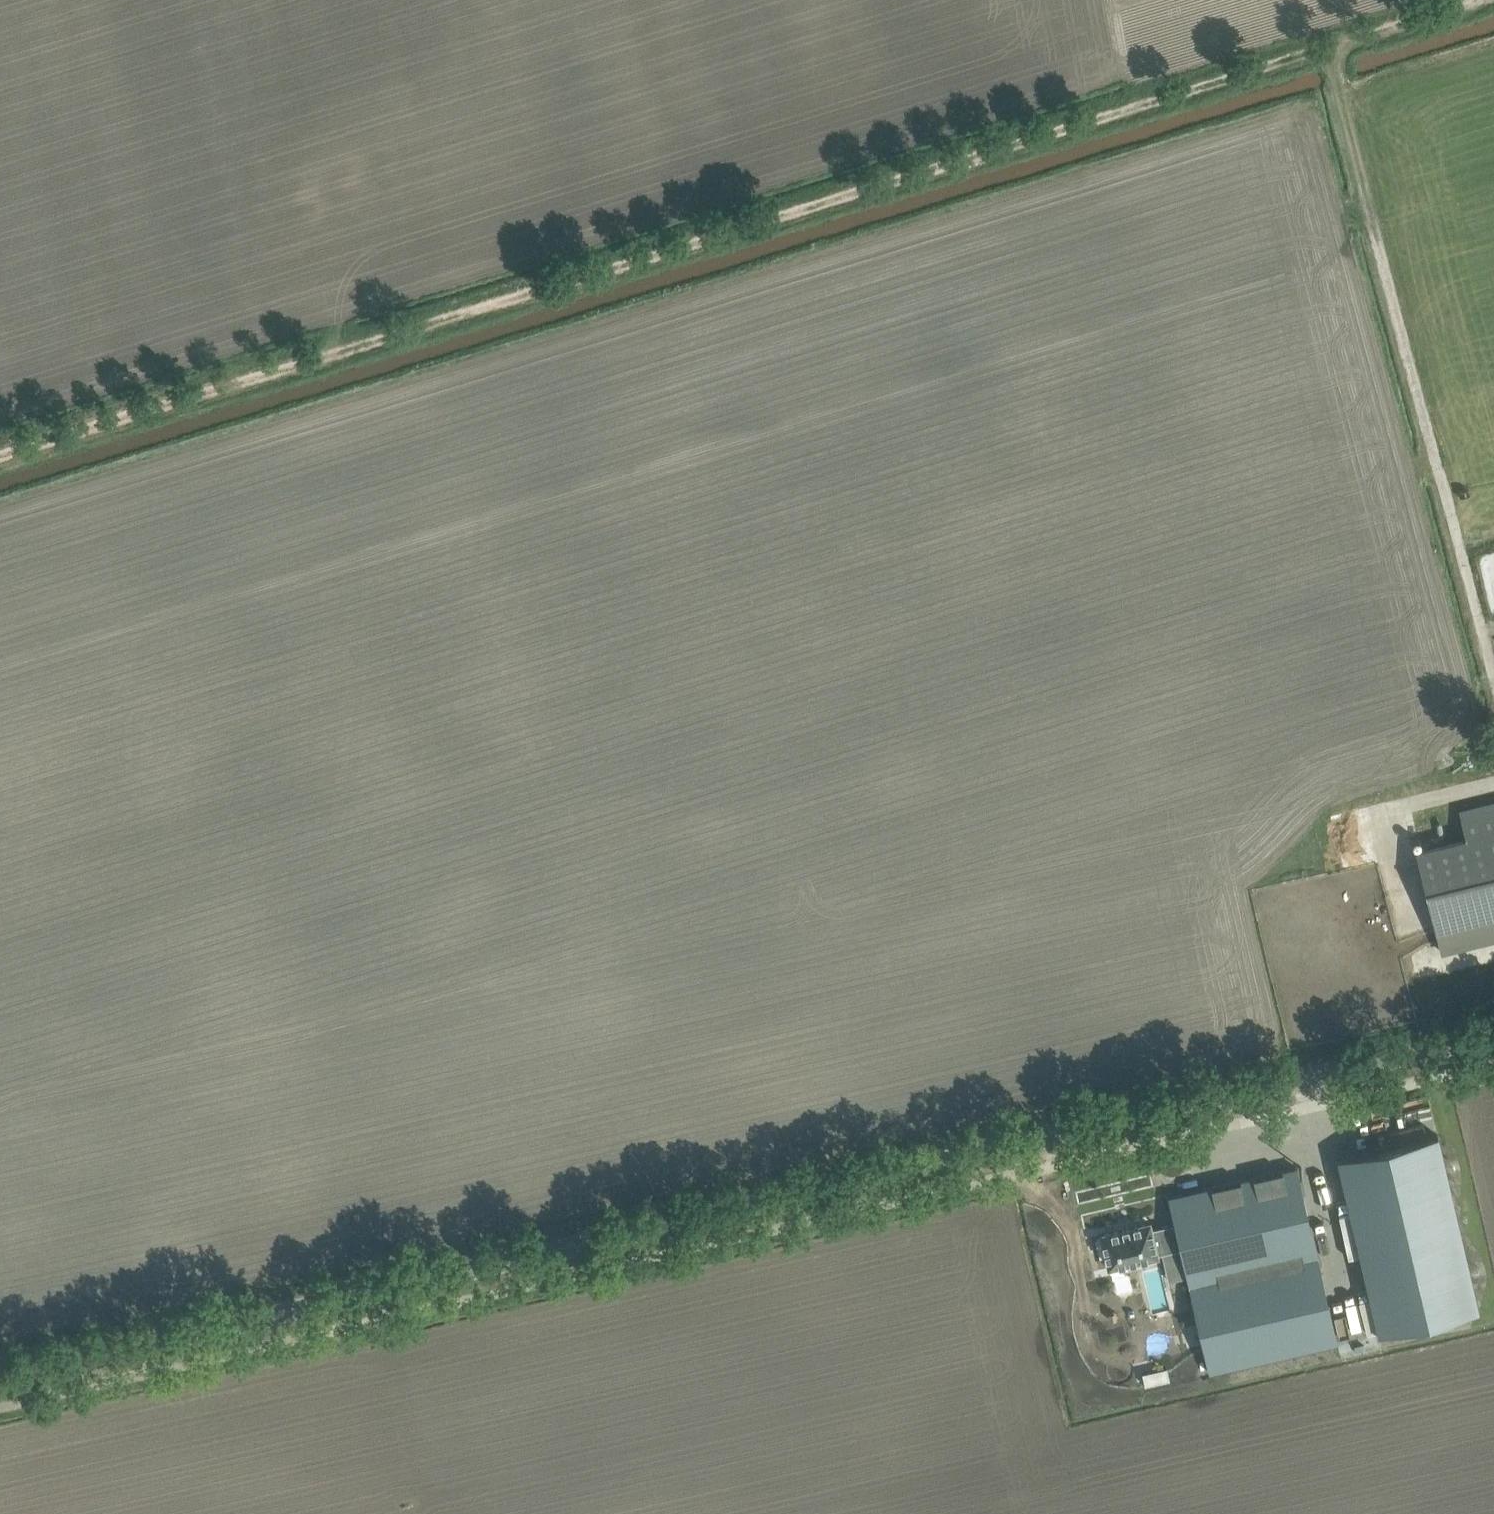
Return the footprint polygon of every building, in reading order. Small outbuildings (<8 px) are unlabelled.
[(1460,813),(1467,841),(1417,853),(1441,950),(1493,937),(1493,804),(1460,813)] [(1438,1134),(1338,1157),(1338,1159),(1349,1203),(1368,1286),(1378,1331),(1379,1333),(1479,1310),(1438,1134)] [(1297,1167),(1168,1197),(1175,1226),(1180,1246),(1180,1247),(1181,1249),(1183,1258),(1195,1310),(1198,1322),(1209,1369),(1209,1371),(1338,1341),(1297,1167)] [(1101,1235),(1096,1236),(1100,1252),(1105,1251),(1108,1264),(1156,1253),(1156,1251),(1180,1246),(1175,1226),(1151,1232),(1148,1220),(1100,1231),(1101,1235)] [(1167,1366),(1142,1372),(1145,1385),(1170,1379),(1167,1366)]
